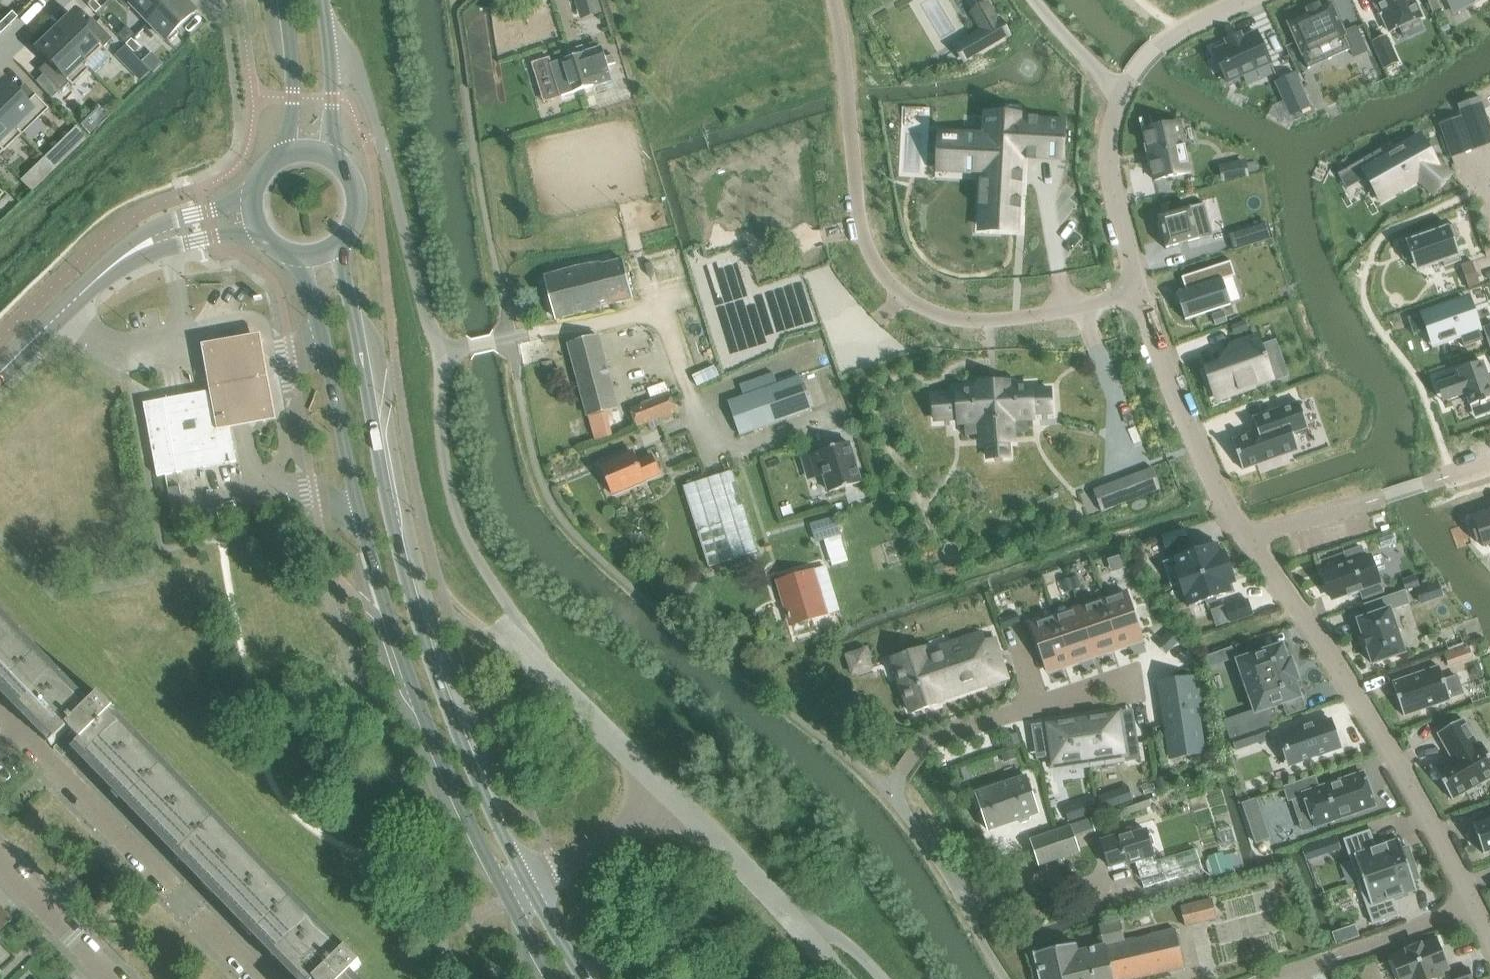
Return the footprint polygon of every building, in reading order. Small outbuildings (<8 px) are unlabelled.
[(96,13),(102,8),(94,0),(93,0),(88,5),(96,13)] [(173,0),(119,0),(129,10),(133,6),(149,23),(173,0)] [(149,23),(167,41),(168,40),(171,42),(179,34),(177,31),(198,11),(187,0),(173,0),(149,23)] [(1390,32),(1422,18),(1413,0),(1375,0),(1390,32)] [(1433,13),(1441,9),(1437,0),(1427,0),(1433,13)] [(1452,8),(1471,0),(1448,0),(1452,8)] [(1290,22),(1288,23),(1303,57),(1323,47),(1329,60),(1351,50),(1354,58),(1367,52),(1356,28),(1345,33),(1332,3),(1321,9),(1319,5),(1307,11),(1308,15),(1290,23),(1290,22)] [(983,31),(957,46),(965,61),(1009,36),(1000,21),(998,22),(991,10),(976,18),(983,31)] [(11,12),(3,20),(8,26),(17,17),(11,12)] [(52,31),(89,69),(90,68),(86,64),(104,48),(113,40),(96,23),(88,31),(70,13),(52,31)] [(3,20),(0,23),(0,34),(8,26),(3,20)] [(52,31),(34,48),(51,66),(43,74),(59,91),(68,83),(71,86),(89,69),(52,31)] [(1228,46),(1213,52),(1226,80),(1227,83),(1229,82),(1271,63),(1257,33),(1242,40),(1240,35),(1226,41),(1228,46)] [(132,39),(127,45),(135,53),(141,48),(132,39)] [(549,59),(532,64),(545,102),(562,97),(613,81),(608,66),(616,64),(613,56),(606,58),(603,49),(586,54),(584,48),(570,52),(572,58),(551,65),(549,59)] [(1374,55),(1363,59),(1374,84),(1385,79),(1374,55)] [(1296,74),(1275,83),(1286,108),(1290,116),(1300,112),(1311,108),(1296,74)] [(0,81),(0,114),(21,135),(21,134),(47,109),(44,106),(28,89),(19,97),(2,79),(0,81)] [(1458,106),(1462,117),(1466,129),(1489,122),(1480,98),(1458,106)] [(0,114),(0,154),(2,152),(3,153),(21,135),(0,114)] [(963,136),(961,171),(984,172),(981,229),(1017,231),(1021,156),(1062,159),(1063,123),(1022,121),(1023,118),(987,116),(986,137),(963,136)] [(1462,117),(1439,125),(1444,137),(1466,129),(1462,117)] [(1155,143),(1148,144),(1151,163),(1151,165),(1155,181),(1190,174),(1189,170),(1180,123),(1152,128),(1155,143)] [(1363,161),(1338,175),(1347,190),(1379,173),(1391,195),(1419,180),(1428,188),(1444,169),(1433,158),(1420,137),(1393,152),(1390,146),(1363,161)] [(1205,205),(1159,218),(1168,250),(1214,237),(1205,205)] [(1267,225),(1248,231),(1253,246),(1271,240),(1267,225)] [(671,226),(636,235),(638,245),(651,294),(686,285),(676,247),(671,226)] [(1455,227),(1405,245),(1416,274),(1465,256),(1455,227)] [(633,301),(622,261),(602,266),(601,264),(585,267),(546,276),(557,320),(592,310),(633,301)] [(1186,291),(1178,294),(1179,296),(1181,304),(1180,304),(1186,321),(1195,318),(1231,306),(1224,283),(1223,281),(1236,276),(1231,262),(1218,266),(1182,278),(1186,291)] [(1473,262),(1461,266),(1469,289),(1469,290),(1481,286),(1481,285),(1473,262)] [(1423,314),(1408,319),(1414,335),(1429,331),(1435,328),(1441,344),(1461,337),(1465,347),(1483,341),(1475,316),(1471,317),(1465,299),(1423,314)] [(1223,312),(1213,316),(1216,326),(1227,322),(1223,312)] [(1244,323),(1233,328),(1236,335),(1247,330),(1244,323)] [(618,409),(599,337),(569,344),(588,417),(618,409)] [(1238,359),(1206,370),(1212,388),(1217,400),(1223,398),(1274,380),(1266,360),(1268,360),(1267,356),(1265,356),(1258,337),(1233,345),(1238,359)] [(203,348),(211,392),(219,431),(231,429),(278,420),(262,338),(203,348)] [(1446,384),(1453,401),(1468,395),(1473,407),(1489,400),(1489,381),(1483,363),(1459,372),(1462,378),(1446,384)] [(728,402),(740,436),(812,411),(800,378),(728,402)] [(957,396),(934,398),(935,421),(959,419),(959,425),(981,424),(982,445),(987,444),(988,459),(1009,457),(1009,443),(1014,443),(1013,422),(1034,420),(1034,415),(1052,413),(1051,390),(1032,392),(1032,391),(1032,386),(1010,387),(1006,387),(983,389),(979,389),(957,390),(957,396)] [(237,462),(231,429),(227,407),(211,392),(145,404),(159,477),(237,462)] [(676,412),(670,394),(641,405),(642,407),(633,410),(639,427),(648,423),(651,430),(662,426),(659,419),(676,412)] [(1258,432),(1232,441),(1243,470),(1299,451),(1293,434),(1308,428),(1299,403),(1253,419),(1258,432)] [(816,455),(801,459),(808,481),(822,477),(828,493),(862,482),(850,442),(815,452),(816,455)] [(659,476),(651,456),(637,462),(633,453),(601,466),(613,495),(659,476)] [(1107,485),(1098,488),(1107,510),(1116,507),(1107,485)] [(1469,523),(1470,525),(1472,524),(1478,540),(1476,541),(1477,543),(1483,541),(1484,545),(1483,546),(1483,548),(1489,545),(1489,514),(1473,519),(1474,521),(1469,523)] [(835,518),(812,526),(817,543),(841,535),(835,518)] [(1162,537),(1166,550),(1189,542),(1184,530),(1162,537)] [(1230,567),(1225,553),(1220,555),(1216,545),(1163,563),(1171,587),(1230,567)] [(1362,548),(1345,554),(1349,564),(1324,573),(1333,600),(1348,594),(1349,596),(1361,592),(1363,600),(1383,593),(1371,557),(1366,559),(1362,548)] [(841,611),(827,567),(777,581),(791,626),(841,611)] [(1230,567),(1171,587),(1172,588),(1181,585),(1185,598),(1187,597),(1190,607),(1232,593),(1229,583),(1235,581),(1230,567)] [(1069,579),(1073,591),(1081,588),(1077,576),(1069,579)] [(1408,580),(1403,581),(1406,590),(1419,586),(1416,577),(1408,580)] [(1062,582),(1065,593),(1073,591),(1069,579),(1062,582)] [(1409,604),(1405,592),(1397,594),(1401,607),(1409,604)] [(1127,594),(1104,601),(1120,649),(1143,641),(1127,594)] [(1397,594),(1365,605),(1369,617),(1358,621),(1373,665),(1406,654),(1390,610),(1401,607),(1397,594)] [(1104,601),(1080,610),(1096,657),(1120,649),(1104,601)] [(1253,614),(1248,601),(1225,608),(1230,622),(1253,614)] [(1055,618),(1071,665),(1096,657),(1080,610),(1055,618)] [(1021,622),(1018,614),(999,621),(1002,628),(1021,622)] [(349,978),(363,965),(348,950),(344,954),(228,835),(113,716),(117,712),(103,697),(90,710),(0,617),(0,683),(70,755),(79,747),(195,867),(304,978),(351,978),(349,978)] [(1071,665),(1055,618),(1032,626),(1048,673),(1071,665)] [(1181,641),(1185,637),(1175,626),(1171,630),(1181,641)] [(999,652),(995,639),(984,643),(981,634),(941,648),(942,653),(927,658),(924,649),(893,660),(912,714),(942,703),(940,697),(954,692),(955,695),(987,684),(986,679),(999,674),(993,655),(999,652)] [(1247,687),(1296,670),(1293,662),(1292,663),(1291,660),(1288,661),(1283,645),(1237,661),(1247,687)] [(1232,647),(1206,657),(1210,668),(1237,659),(1232,647)] [(1440,667),(1393,683),(1404,716),(1451,700),(1451,698),(1463,694),(1457,677),(1445,681),(1440,667)] [(1296,670),(1247,687),(1256,714),(1301,698),(1296,682),(1299,681),(1298,678),(1296,670)] [(1161,695),(1169,747),(1202,742),(1197,705),(1205,703),(1203,689),(1161,695)] [(1116,713),(1083,718),(1089,761),(1109,758),(1109,757),(1125,755),(1125,750),(1126,750),(1125,746),(1139,744),(1135,719),(1117,721),(1116,713)] [(1083,718),(1049,723),(1050,732),(1046,732),(1051,761),(1052,761),(1052,766),(1069,763),(1069,764),(1089,761),(1083,718)] [(1341,750),(1330,719),(1282,736),(1287,749),(1285,750),(1287,754),(1288,753),(1293,766),(1341,750)] [(1482,743),(1478,745),(1464,720),(1439,734),(1453,760),(1435,770),(1452,800),(1489,779),(1489,758),(1482,743)] [(1233,739),(1237,750),(1270,739),(1266,727),(1233,739)] [(1003,738),(1007,749),(1022,745),(1018,733),(1003,738)] [(1319,789),(1319,791),(1304,796),(1315,827),(1375,807),(1364,774),(1319,789)] [(975,793),(988,831),(1016,822),(1021,825),(1030,822),(1031,817),(1040,814),(1027,776),(975,793)] [(1158,790),(1166,789),(1164,777),(1156,779),(1158,790)] [(1319,791),(1319,789),(1315,778),(1285,788),(1289,801),(1304,796),(1319,791)] [(1128,786),(1098,796),(1103,811),(1133,800),(1128,786)] [(1083,801),(1064,808),(1069,822),(1099,812),(1094,798),(1083,802),(1083,801)] [(1253,800),(1242,804),(1247,817),(1257,813),(1253,800)] [(1474,827),(1483,854),(1489,852),(1489,821),(1474,827)] [(1078,852),(1070,827),(1031,840),(1039,866),(1078,852)] [(1117,836),(1102,841),(1103,844),(1110,867),(1135,860),(1136,860),(1136,861),(1152,856),(1155,856),(1147,829),(1133,834),(1131,828),(1116,833),(1117,836)] [(1343,839),(1349,856),(1358,883),(1414,863),(1409,847),(1403,849),(1400,839),(1376,847),(1374,839),(1370,830),(1343,839)] [(1400,916),(1394,899),(1418,891),(1414,881),(1420,880),(1414,863),(1358,883),(1367,909),(1373,925),(1400,916)] [(9,921),(11,919),(3,910),(0,913),(0,930),(9,921)] [(1174,929),(1122,942),(1116,921),(1097,926),(1101,946),(1077,952),(1075,944),(1034,954),(1040,978),(1140,978),(1184,968),(1174,929)] [(1355,926),(1344,930),(1348,941),(1359,937),(1355,926)] [(1392,958),(1400,978),(1435,978),(1441,977),(1439,971),(1447,968),(1436,940),(1392,958)] [(1450,976),(1451,978),(1473,978),(1469,969),(1450,976)]
